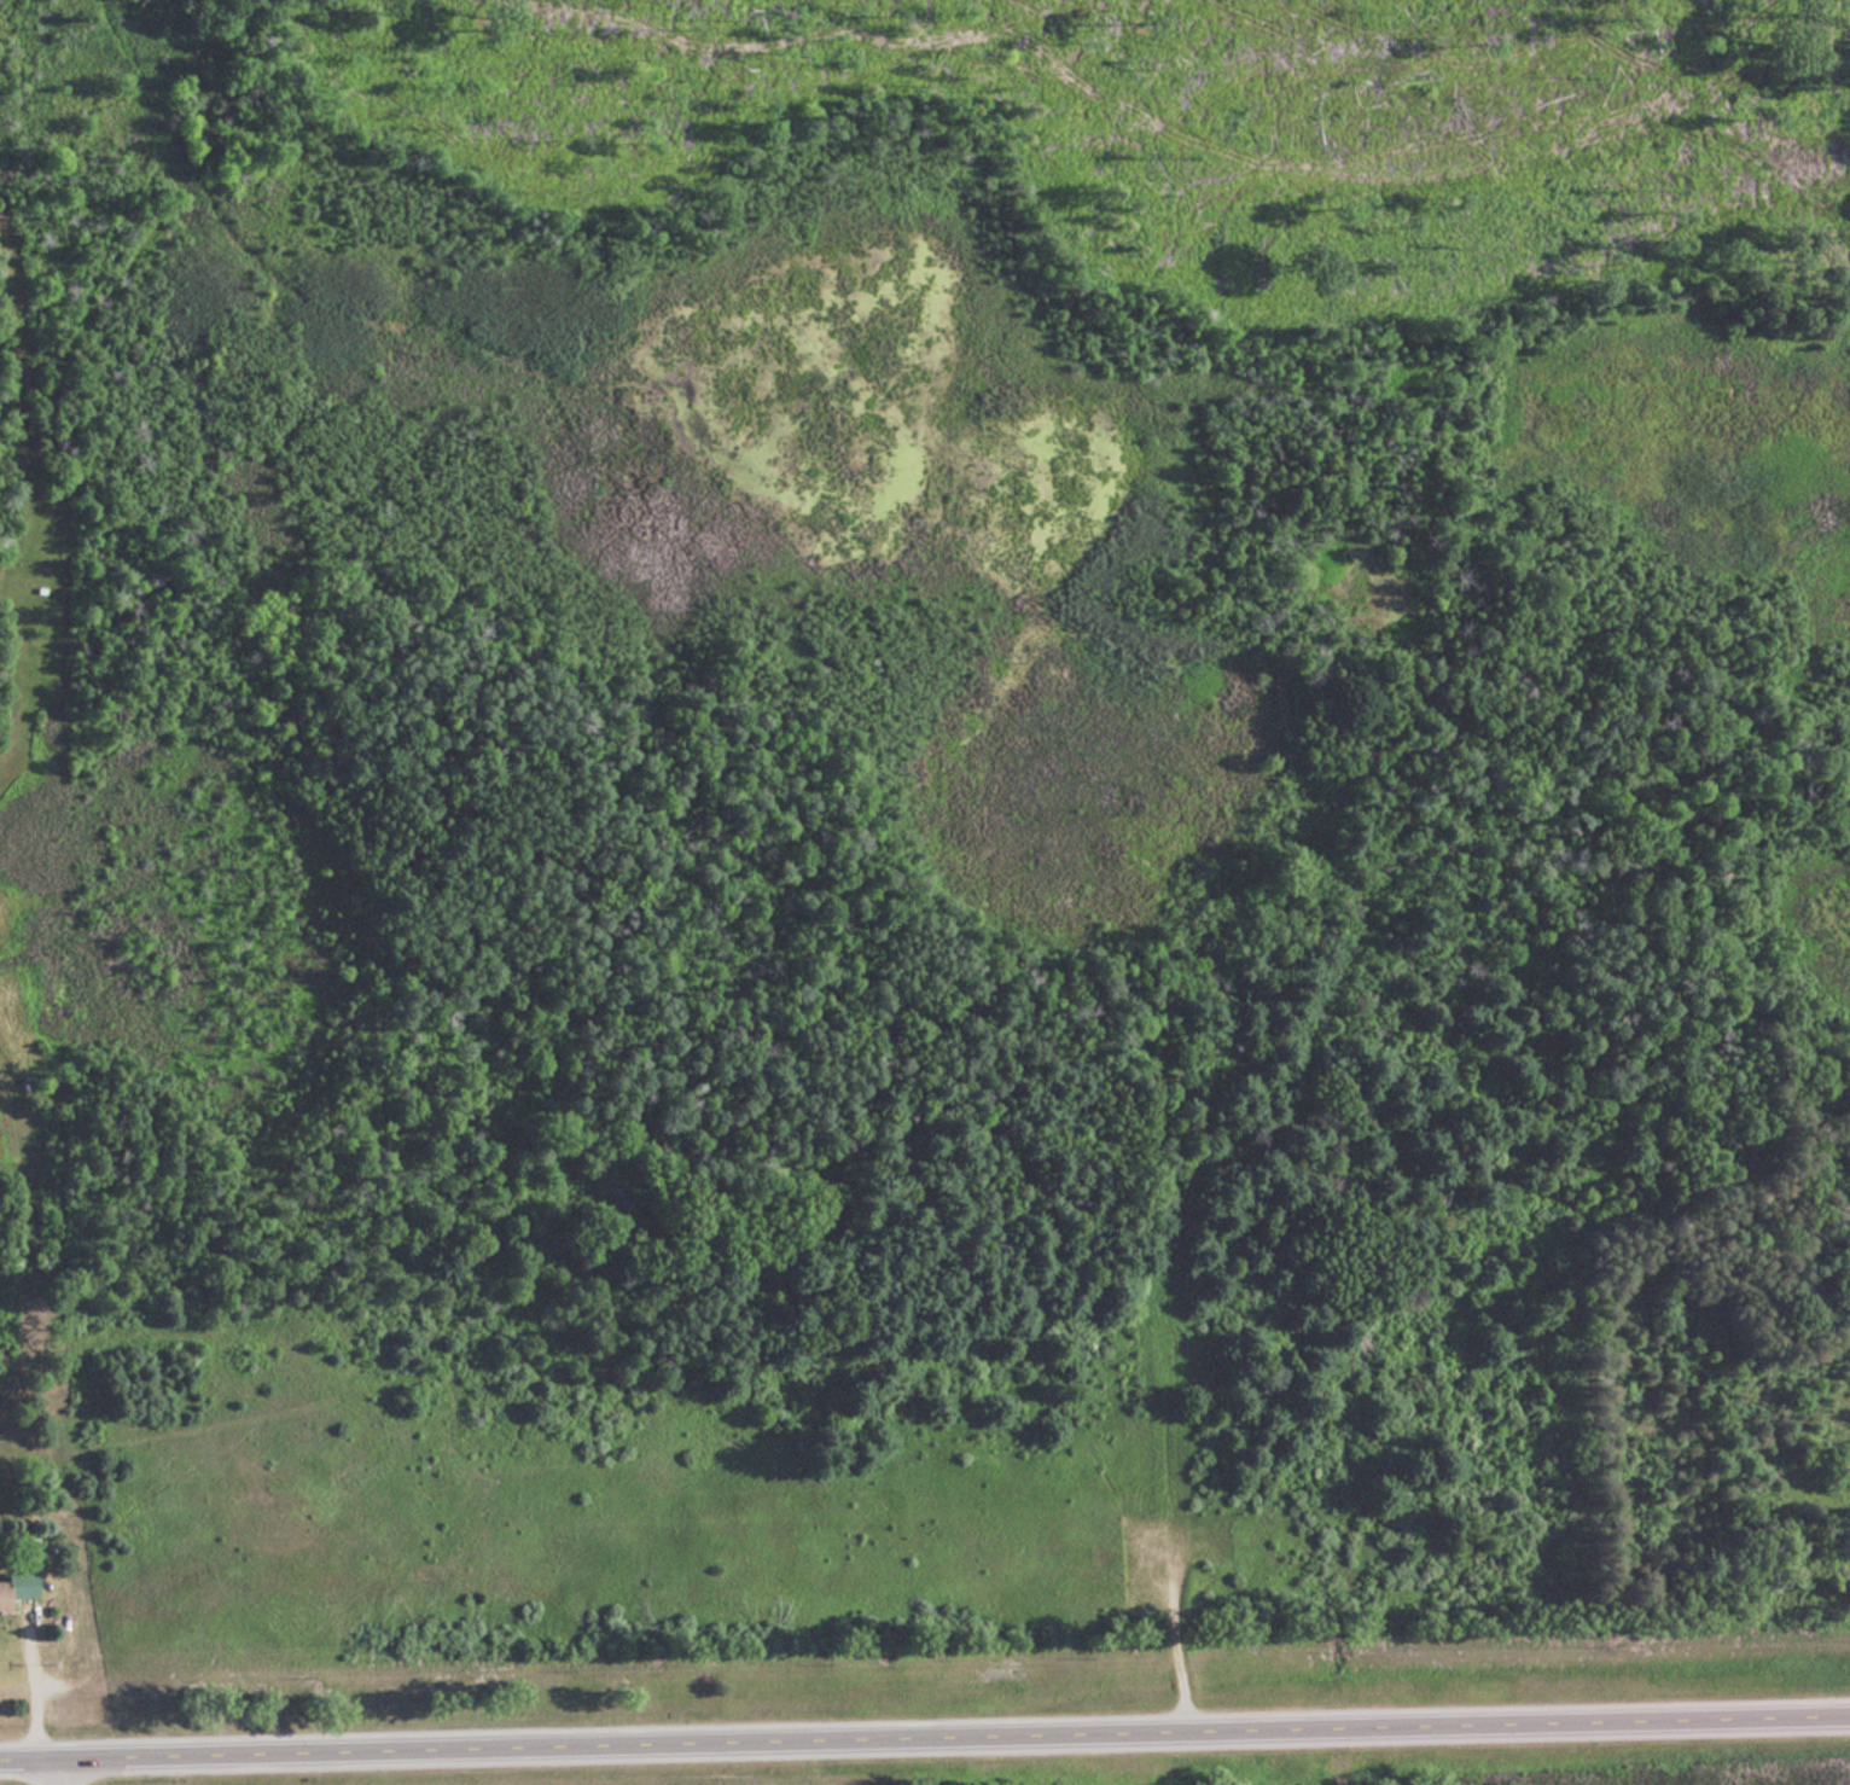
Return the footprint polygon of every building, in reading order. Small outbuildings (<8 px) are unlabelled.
[(6,1611),(6,1597),(32,1597),(32,1571),(1,1571),(2,1581),(0,1581),(0,1611),(6,1611)]
